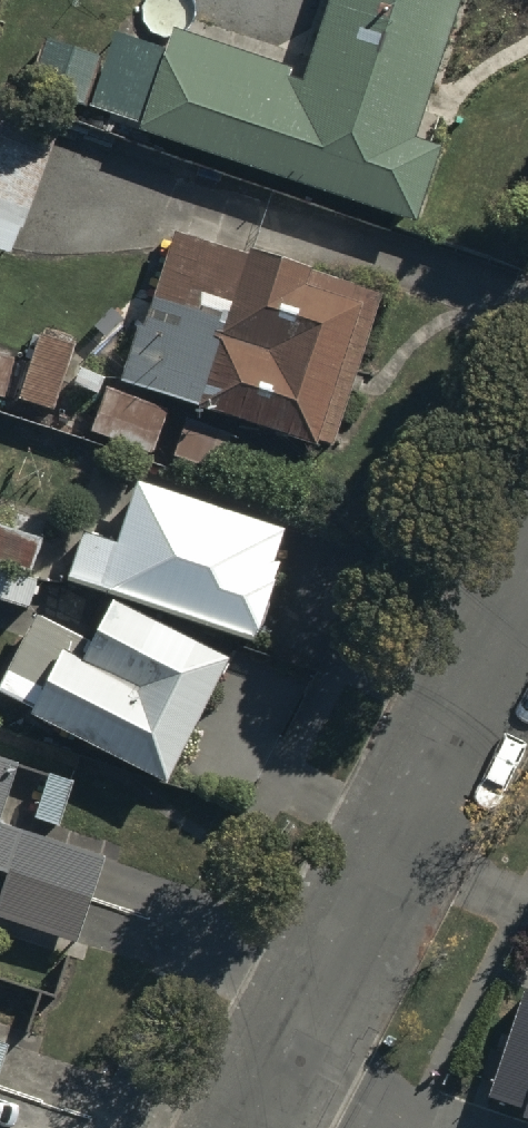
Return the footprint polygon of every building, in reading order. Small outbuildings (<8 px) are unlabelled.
[(142,133),(423,233),(448,158),(422,149),(473,0),(337,0),(308,84),(175,39),(170,54),(142,133)] [(170,54),(113,42),(88,109),(142,133),(170,54)] [(103,65),(47,46),(32,91),(88,109),(103,65)] [(61,140),(0,119),(0,251),(20,258),(61,140)] [(126,392),(324,459),(377,301),(179,234),(126,392)] [(16,409),(52,422),(72,364),(36,352),(16,409)] [(16,409),(26,380),(0,371),(0,404),(16,409)] [(90,442),(154,463),(167,423),(103,402),(90,442)] [(178,473),(216,485),(229,446),(192,433),(178,473)] [(65,582),(261,649),(296,547),(139,494),(120,552),(80,538),(65,582)] [(31,615),(39,588),(0,576),(0,605),(31,615)] [(173,789),(234,667),(116,609),(89,664),(67,653),(34,720),(173,789)] [(10,885),(0,915),(0,927),(82,954),(111,868),(6,832),(26,771),(0,762),(0,881),(10,885)] [(492,1104),(527,1116),(527,996),(492,1104)] [(10,1057),(0,1054),(0,1087),(10,1057)]
